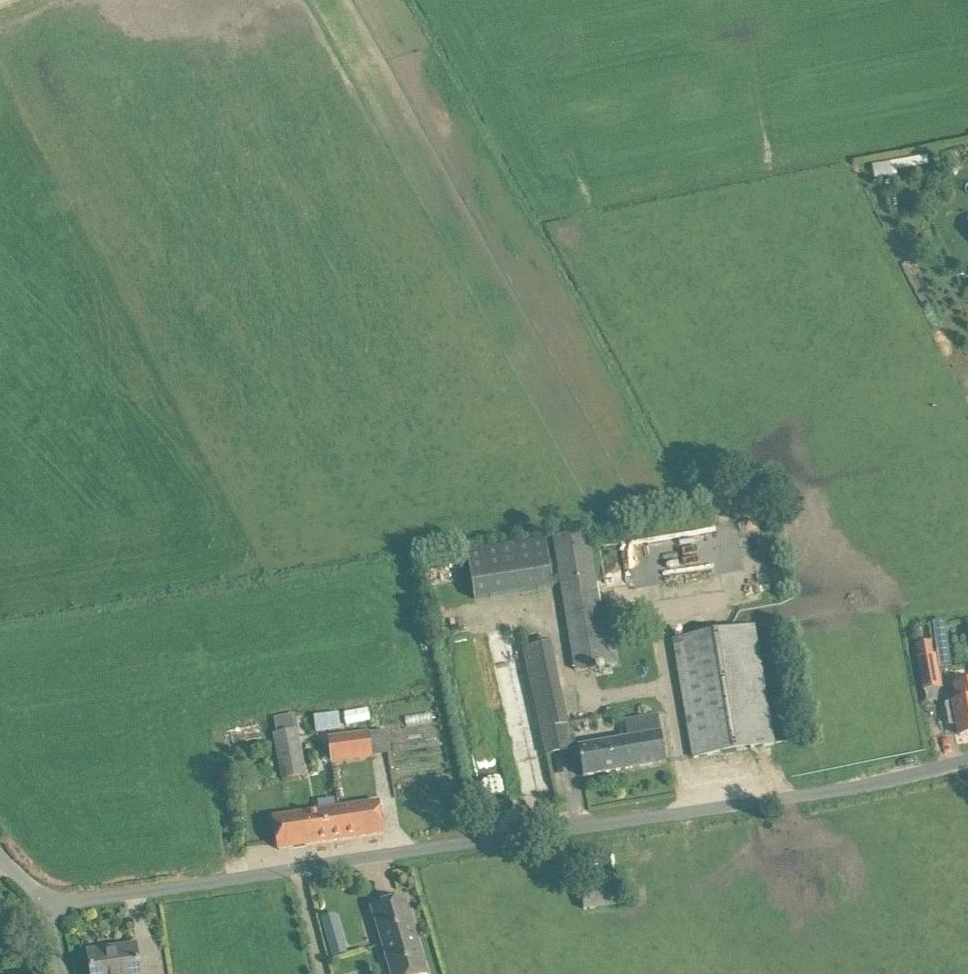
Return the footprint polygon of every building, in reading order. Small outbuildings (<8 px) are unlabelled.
[(874,165),(874,177),(895,176),(894,164),(874,165)] [(614,634),(605,635),(588,531),(553,537),(575,670),(619,663),(614,634)] [(475,599),(553,586),(545,536),(467,550),(475,599)] [(697,536),(628,537),(630,584),(676,583),(675,559),(697,558),(697,536)] [(694,758),(774,744),(754,625),(674,639),(694,758)] [(547,755),(573,749),(548,642),(522,648),(547,755)] [(935,655),(917,658),(923,692),(941,689),(935,655)] [(955,685),(958,702),(946,704),(950,725),(958,723),(960,736),(967,734),(967,682),(955,685)] [(273,732),(282,779),(307,774),(295,712),(274,716),(277,732),(273,732)] [(338,712),(313,713),(314,732),(339,731),(338,712)] [(628,738),(578,746),(584,777),(666,763),(661,732),(658,716),(625,721),(628,738)] [(369,733),(329,739),(332,763),(372,757),(369,733)] [(279,850),(384,834),(379,802),(274,817),(279,850)] [(584,910),(623,905),(620,880),(581,886),(584,910)] [(405,897),(372,907),(391,973),(427,973),(405,897)] [(137,949),(107,954),(106,949),(88,952),(91,973),(141,973),(137,949)]
